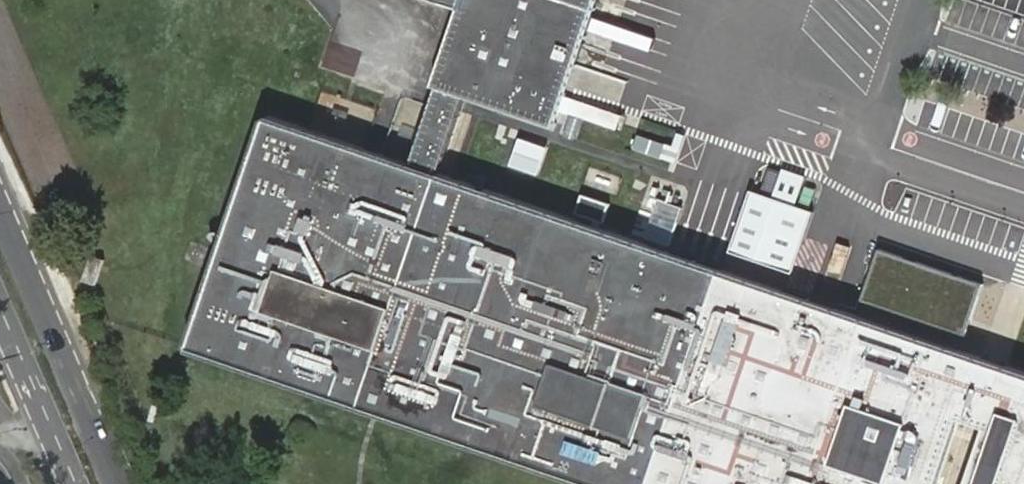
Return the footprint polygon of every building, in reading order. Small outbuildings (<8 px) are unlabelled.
[(442,173),(469,95),(559,124),(602,0),(454,0),(466,4),(439,85),(442,86),(415,164),(270,115),(189,347),(333,396),(334,396),(339,397),(593,483),(939,483),(963,417),(989,426),(968,483),(1023,483),(1023,371),(552,211),(547,208),(442,173)] [(580,119),(603,122),(605,102),(582,99),(580,119)] [(799,271),(817,210),(802,205),(810,177),(772,165),(764,192),(753,189),(734,252),(799,271)] [(882,248),(864,300),(967,335),(984,284),(962,276),(964,269),(957,267),(955,273),(882,248)] [(94,253),(86,277),(98,282),(107,257),(94,253)]
